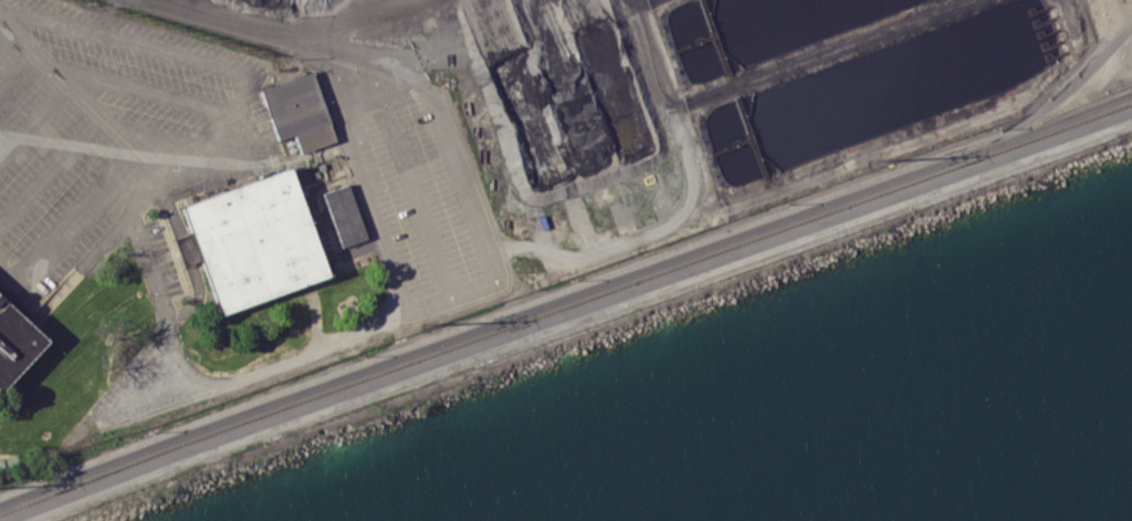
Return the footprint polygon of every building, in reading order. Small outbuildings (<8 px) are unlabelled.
[(336,140),(300,153),(294,135),(279,139),(261,90),(276,84),(312,71),(336,140)] [(182,206),(287,167),(327,277),(221,314),(182,206)] [(322,191),(349,184),(366,238),(339,247),(322,191)] [(46,340),(0,297),(0,390),(46,340)]
